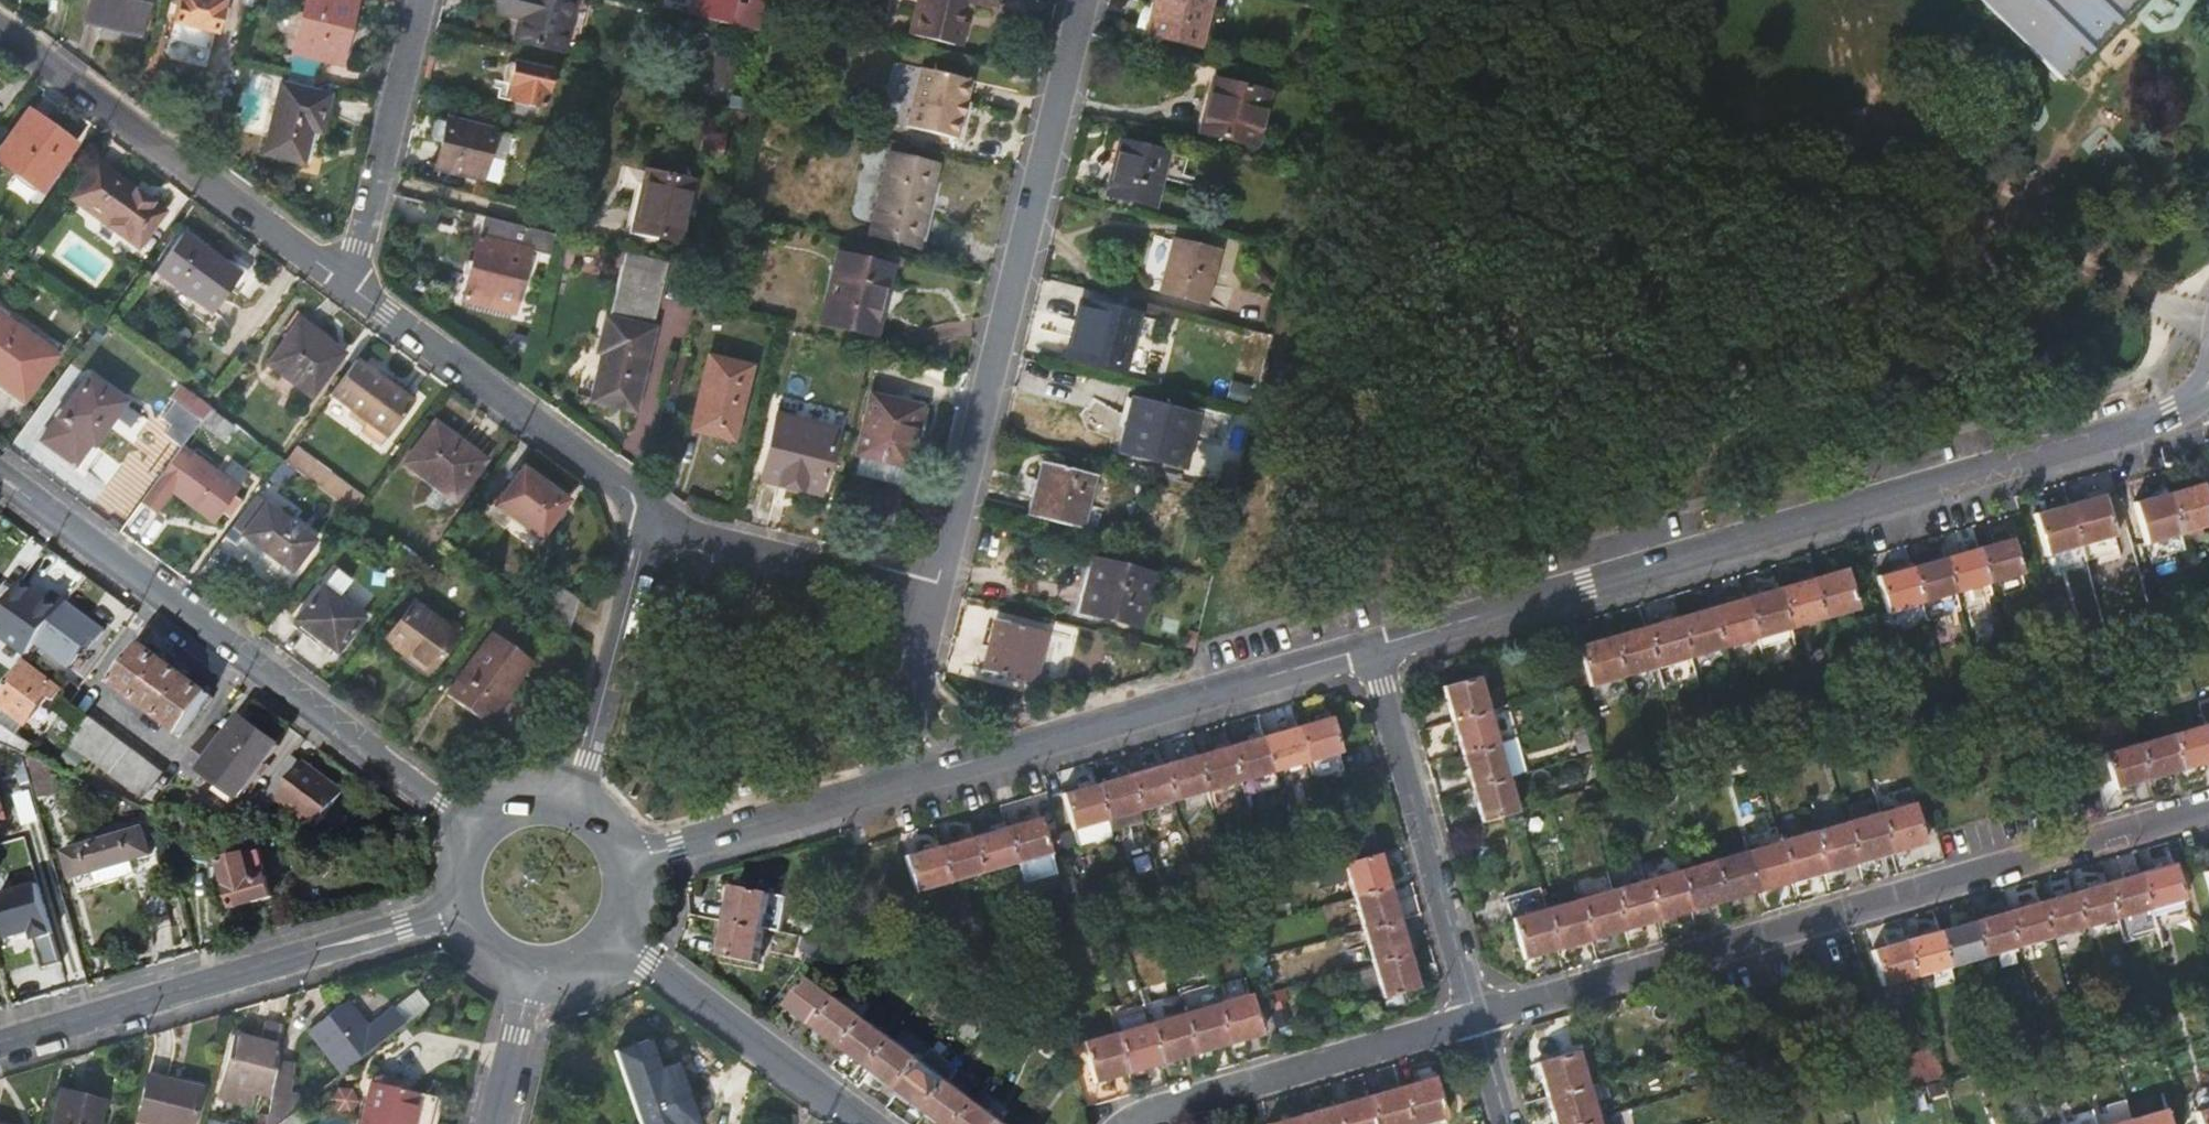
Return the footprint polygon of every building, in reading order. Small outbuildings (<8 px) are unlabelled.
[(83,18),(137,32),(145,0),(88,0),(83,18)] [(173,20),(215,30),(222,0),(178,0),(173,20)] [(295,52),(341,63),(356,0),(308,0),(295,52)] [(560,55),(574,2),(567,0),(498,0),(495,13),(513,18),(507,43),(560,55)] [(699,18),(760,33),(768,0),(756,0),(752,14),(736,10),(738,0),(704,0),(699,18)] [(911,31),(948,39),(958,42),(965,43),(971,18),(965,18),(970,0),(1000,8),(1002,0),(918,0),(911,31)] [(1148,31),(1165,35),(1202,44),(1213,0),(1156,0),(1148,31)] [(2050,84),(2132,0),(1964,0),(2050,84)] [(956,48),(958,42),(948,39),(947,46),(956,48)] [(291,67),(308,71),(310,64),(293,59),(291,67)] [(511,98),(541,105),(550,71),(512,61),(508,81),(514,84),(511,98)] [(322,67),(310,64),(308,71),(321,74),(322,67)] [(973,77),(923,64),(908,123),(958,135),(963,114),(961,113),(964,99),(967,99),(973,77)] [(343,71),(322,67),(321,74),(341,79),(343,71)] [(1202,129),(1253,142),(1267,89),(1215,76),(1202,129)] [(261,153),(309,165),(326,96),(278,84),(261,153)] [(39,190),(74,144),(28,110),(0,147),(0,161),(39,190)] [(440,140),(444,123),(433,120),(429,137),(440,140)] [(440,140),(433,168),(494,182),(506,135),(445,120),(444,123),(440,140)] [(1167,150),(1122,140),(1116,164),(1110,191),(1154,202),(1167,150)] [(875,233),(916,243),(926,204),(934,206),(943,166),(896,154),(875,233)] [(70,195),(135,244),(160,208),(96,160),(70,195)] [(631,230),(679,242),(694,182),(642,169),(638,191),(640,192),(631,230)] [(924,245),(934,206),(926,204),(916,243),(924,245)] [(525,257),(547,263),(554,234),(481,216),(461,298),(512,311),(525,257)] [(154,268),(211,310),(238,274),(181,232),(154,268)] [(1163,289),(1207,300),(1217,259),(1172,249),(1163,289)] [(827,321),(869,331),(874,310),(881,312),(893,266),(844,254),(827,321)] [(667,281),(627,270),(614,322),(611,322),(603,353),(609,356),(608,365),(604,366),(595,401),(638,412),(657,333),(654,332),(667,281)] [(1067,351),(1122,365),(1134,313),(1080,299),(1067,351)] [(876,333),(881,312),(874,310),(869,331),(876,333)] [(0,320),(0,383),(18,396),(49,357),(0,320)] [(328,341),(299,320),(269,361),(312,393),(343,351),(328,341)] [(354,359),(329,393),(385,435),(410,401),(354,359)] [(711,361),(700,409),(696,424),(720,431),(718,440),(735,444),(753,371),(711,361)] [(83,377),(37,439),(73,465),(107,419),(116,425),(127,410),(83,377)] [(857,474),(900,483),(904,466),(906,466),(921,408),(872,397),(858,453),(861,455),(857,474)] [(1202,411),(1138,397),(1131,423),(1126,445),(1189,461),(1202,411)] [(177,449),(196,422),(170,403),(157,421),(166,427),(159,436),(177,449)] [(687,433),(718,440),(720,431),(696,424),(700,409),(692,408),(687,433)] [(762,480),(772,482),(782,477),(822,486),(835,430),(778,416),(762,480)] [(406,459),(454,496),(480,460),(431,425),(406,459)] [(189,458),(177,449),(154,481),(137,504),(151,514),(167,491),(210,523),(233,492),(189,458)] [(1029,512),(1079,525),(1093,471),(1042,459),(1029,512)] [(510,481),(494,503),(537,535),(564,498),(521,467),(510,481)] [(348,485),(334,475),(322,490),(336,501),(348,485)] [(821,494),(822,486),(782,477),(772,482),(821,494)] [(490,500),(494,503),(510,481),(506,478),(490,500)] [(2181,486),(2192,524),(2208,519),(2208,478),(2181,486)] [(362,495),(348,485),(336,501),(350,511),(362,495)] [(2158,534),(2192,524),(2181,486),(2147,495),(2158,534)] [(2114,487),(2080,496),(2091,534),(2124,525),(2114,487)] [(2058,543),(2091,534),(2080,496),(2047,504),(2058,543)] [(239,538),(262,507),(251,499),(228,530),(239,538)] [(311,543),(262,507),(239,538),(231,548),(280,584),(311,543)] [(2025,529),(1989,538),(1999,573),(2034,563),(2025,529)] [(1989,538),(1958,547),(1968,581),(1999,573),(1989,538)] [(1941,607),(1973,598),(1968,581),(1958,547),(1926,556),(1936,591),(1941,607)] [(1901,600),(1936,591),(1926,556),(1891,565),(1901,600)] [(1859,558),(1825,568),(1836,606),(1871,597),(1859,558)] [(1084,609),(1141,623),(1154,573),(1096,559),(1084,609)] [(1803,616),(1836,606),(1825,568),(1792,577),(1803,616)] [(294,622),(334,653),(360,618),(336,601),(351,580),(336,569),(321,589),(319,588),(294,622)] [(1770,625),(1803,616),(1792,577),(1759,587),(1770,625)] [(34,643),(58,612),(43,601),(47,596),(22,579),(0,610),(0,618),(34,643)] [(552,580),(533,606),(566,630),(575,598),(552,580)] [(56,583),(47,596),(43,601),(58,612),(66,601),(71,594),(56,583)] [(1737,635),(1770,625),(1759,587),(1726,596),(1737,635)] [(1703,644),(1737,635),(1726,596),(1691,606),(1703,644)] [(104,628),(66,601),(58,612),(34,643),(67,668),(92,635),(97,638),(104,628)] [(1669,655),(1703,644),(1691,606),(1658,615),(1669,655)] [(376,648),(399,665),(403,661),(423,675),(446,644),(403,612),(376,648)] [(1634,665),(1669,655),(1658,615),(1623,625),(1634,665)] [(994,620),(987,646),(996,648),(990,674),(1033,684),(1044,632),(994,620)] [(1601,674),(1634,665),(1623,625),(1590,634),(1601,674)] [(0,650),(0,658),(16,670),(31,648),(23,643),(21,645),(10,636),(0,650)] [(440,699),(481,729),(528,665),(488,637),(440,699)] [(209,696),(140,644),(111,683),(181,734),(209,696)] [(981,671),(990,674),(996,648),(987,646),(981,671)] [(25,658),(0,692),(0,709),(3,711),(24,727),(26,728),(51,696),(55,700),(64,688),(25,658)] [(14,671),(16,670),(0,658),(0,690),(14,671)] [(419,680),(423,675),(403,661),(399,665),(419,680)] [(1457,678),(1466,711),(1502,701),(1493,668),(1457,678)] [(1524,695),(1502,701),(1512,734),(1531,728),(1533,727),(1524,695)] [(1512,734),(1502,701),(1466,711),(1476,744),(1512,734)] [(24,727),(3,711),(0,716),(0,723),(15,733),(18,736),(24,727)] [(1338,711),(1303,721),(1313,754),(1318,774),(1350,765),(1344,746),(1348,745),(1338,711)] [(221,739),(209,729),(178,768),(190,777),(198,767),(239,798),(280,743),(241,714),(221,739)] [(161,772),(85,716),(67,741),(74,745),(90,757),(143,797),(161,772)] [(2208,755),(2208,718),(2182,726),(2191,760),(2208,755)] [(1280,764),(1313,754),(1303,721),(1270,731),(1280,764)] [(6,745),(7,746),(15,733),(0,723),(0,743),(6,745)] [(2159,769),(2191,760),(2182,726),(2149,735),(2159,769)] [(1512,734),(1476,744),(1486,777),(1522,767),(1541,761),(1531,728),(1512,734)] [(1246,774),(1280,764),(1270,731),(1237,740),(1246,774)] [(2126,779),(2159,769),(2149,735),(2102,748),(2109,776),(2124,772),(2126,779)] [(1212,784),(1246,774),(1237,740),(1202,750),(1212,784)] [(21,798),(34,794),(22,752),(7,746),(6,745),(21,798)] [(90,757),(74,745),(60,764),(76,776),(90,757)] [(1178,794),(1212,784),(1202,750),(1168,759),(1178,794)] [(53,795),(44,762),(29,755),(22,752),(34,794),(36,801),(53,795)] [(344,791),(293,752),(265,789),(317,827),(344,791)] [(1144,804),(1178,794),(1168,759),(1134,770),(1144,804)] [(1532,801),(1522,767),(1486,777),(1496,812),(1532,801)] [(1111,813),(1144,804),(1134,770),(1101,779),(1111,813)] [(1078,823),(1111,813),(1101,779),(1068,788),(1078,823)] [(1928,793),(1892,803),(1904,843),(1938,833),(1928,793)] [(1871,852),(1904,843),(1892,803),(1860,813),(1871,852)] [(1045,812),(1013,822),(1023,858),(1056,848),(1045,812)] [(1839,862),(1871,852),(1860,813),(1827,822),(1839,862)] [(988,868),(1023,858),(1013,822),(977,832),(988,868)] [(1804,872),(1839,862),(1827,822),(1793,832),(1804,872)] [(101,840),(66,850),(74,878),(87,874),(91,887),(136,875),(151,926),(172,920),(146,828),(114,836),(112,827),(99,831),(101,840)] [(954,878),(988,868),(977,832),(943,842),(954,878)] [(1771,881),(1804,872),(1793,832),(1759,841),(1771,881)] [(1736,892),(1771,881),(1759,841),(1725,852),(1736,892)] [(920,887),(954,878),(943,842),(910,851),(920,887)] [(1389,842),(1351,853),(1343,855),(1330,859),(1334,875),(1355,869),(1361,888),(1399,877),(1389,842)] [(1056,848),(1023,858),(1029,877),(1061,867),(1056,848)] [(261,849),(221,861),(235,909),(275,898),(261,849)] [(1702,902),(1736,892),(1725,852),(1690,861),(1702,902)] [(2183,854),(2150,864),(2160,899),(2165,918),(2199,908),(2183,854)] [(1669,911),(1702,902),(1690,861),(1658,871),(1669,911)] [(2124,909),(2160,899),(2150,864),(2114,875),(2124,909)] [(1637,921),(1669,911),(1658,871),(1625,880),(1637,921)] [(2091,919),(2124,909),(2114,875),(2081,884),(2091,919)] [(1361,888),(1370,922),(1408,910),(1399,877),(1361,888)] [(1559,899),(1552,878),(1527,885),(1529,890),(1518,893),(1523,909),(1535,950),(1570,940),(1559,899)] [(1602,931),(1637,921),(1625,880),(1591,890),(1602,931)] [(1,889),(9,938),(41,932),(46,961),(61,958),(48,881),(1,889)] [(740,883),(734,919),(771,926),(779,927),(786,892),(778,890),(740,883)] [(2058,928),(2091,919),(2081,884),(2048,894),(2058,928)] [(1570,940),(1602,931),(1591,890),(1559,899),(1570,940)] [(2025,938),(2058,928),(2048,894),(2015,903),(2025,938)] [(1991,948),(2025,938),(2015,903),(1981,914),(1991,948)] [(1370,922),(1380,954),(1417,943),(1408,910),(1370,922)] [(1957,958),(1991,948),(1981,914),(1947,923),(1957,958)] [(764,959),(771,926),(734,919),(728,952),(764,959)] [(1924,967),(1957,958),(1947,923),(1914,933),(1924,967)] [(1892,977),(1924,967),(1914,933),(1882,942),(1892,977)] [(1426,977),(1417,943),(1380,954),(1389,986),(1426,977)] [(795,1002),(823,1024),(844,996),(815,974),(795,1002)] [(1165,988),(1152,992),(1153,996),(1158,1015),(1192,1005),(1187,986),(1166,992),(1165,988)] [(1259,986),(1226,996),(1237,1034),(1270,1024),(1259,986)] [(307,1029),(341,1073),(380,1042),(407,1021),(427,1006),(414,988),(394,1004),(367,1025),(347,999),(307,1029)] [(823,1024),(850,1045),(871,1016),(844,996),(823,1024)] [(1122,1025),(1158,1015),(1153,996),(1122,1005),(1121,1001),(1116,1002),(1122,1025)] [(1203,1043),(1237,1034),(1226,996),(1192,1005),(1203,1043)] [(1168,1053),(1203,1043),(1192,1005),(1158,1015),(1168,1053)] [(1133,1063),(1168,1053),(1158,1015),(1122,1025),(1133,1063)] [(850,1045),(879,1066),(900,1037),(871,1016),(850,1045)] [(222,1083),(237,1086),(234,1101),(252,1106),(256,1091),(267,1094),(260,1123),(265,1123),(277,1056),(275,1056),(282,1025),(264,1021),(259,1039),(234,1034),(222,1083)] [(649,1051),(672,1041),(664,1024),(625,1041),(626,1045),(620,1047),(626,1061),(649,1051)] [(1100,1072),(1133,1063),(1122,1025),(1089,1034),(1100,1072)] [(879,1066),(907,1087),(928,1058),(900,1037),(879,1066)] [(1906,1080),(1953,1065),(1944,1037),(1897,1051),(1900,1060),(1906,1080)] [(2051,1042),(2054,1052),(2065,1048),(2063,1039),(2056,1041),(2051,1042)] [(676,1051),(672,1041),(649,1051),(654,1061),(676,1051)] [(1550,1053),(1559,1084),(1599,1073),(1590,1041),(1550,1053)] [(277,1056),(265,1123),(275,1123),(292,1110),(295,1096),(285,1093),(293,1060),(277,1056)] [(907,1087),(933,1107),(955,1078),(928,1058),(907,1087)] [(1441,1070),(1406,1079),(1418,1119),(1452,1109),(1441,1070)] [(1609,1107),(1599,1073),(1559,1084),(1569,1119),(1609,1107)] [(149,1074),(137,1120),(154,1123),(191,1123),(199,1087),(149,1074)] [(956,1123),(965,1123),(983,1100),(955,1078),(933,1107),(956,1123)] [(1418,1119),(1406,1079),(1374,1089),(1384,1123),(1401,1123),(1418,1119)] [(371,1081),(360,1123),(426,1123),(433,1096),(371,1081)] [(218,1097),(234,1101),(237,1086),(222,1083),(218,1097)] [(1374,1089),(1337,1100),(1344,1123),(1384,1123),(1374,1089)] [(50,1123),(97,1123),(102,1101),(59,1091),(50,1123)] [(2104,1103),(2110,1123),(2146,1123),(2142,1110),(2139,1099),(2127,1102),(2125,1097),(2104,1103)] [(1013,1121),(983,1100),(965,1123),(1011,1123),(1013,1121)] [(1337,1100),(1301,1110),(1305,1123),(1344,1123),(1337,1100)] [(2142,1110),(2146,1123),(2182,1123),(2175,1100),(2142,1110)] [(2104,1103),(2072,1112),(2075,1123),(2110,1123),(2104,1103)] [(1609,1107),(1569,1119),(1571,1123),(1614,1123),(1609,1107)] [(292,1110),(275,1123),(299,1123),(300,1120),(292,1110)] [(1301,1110),(1266,1120),(1268,1123),(1305,1123),(1301,1110)]
